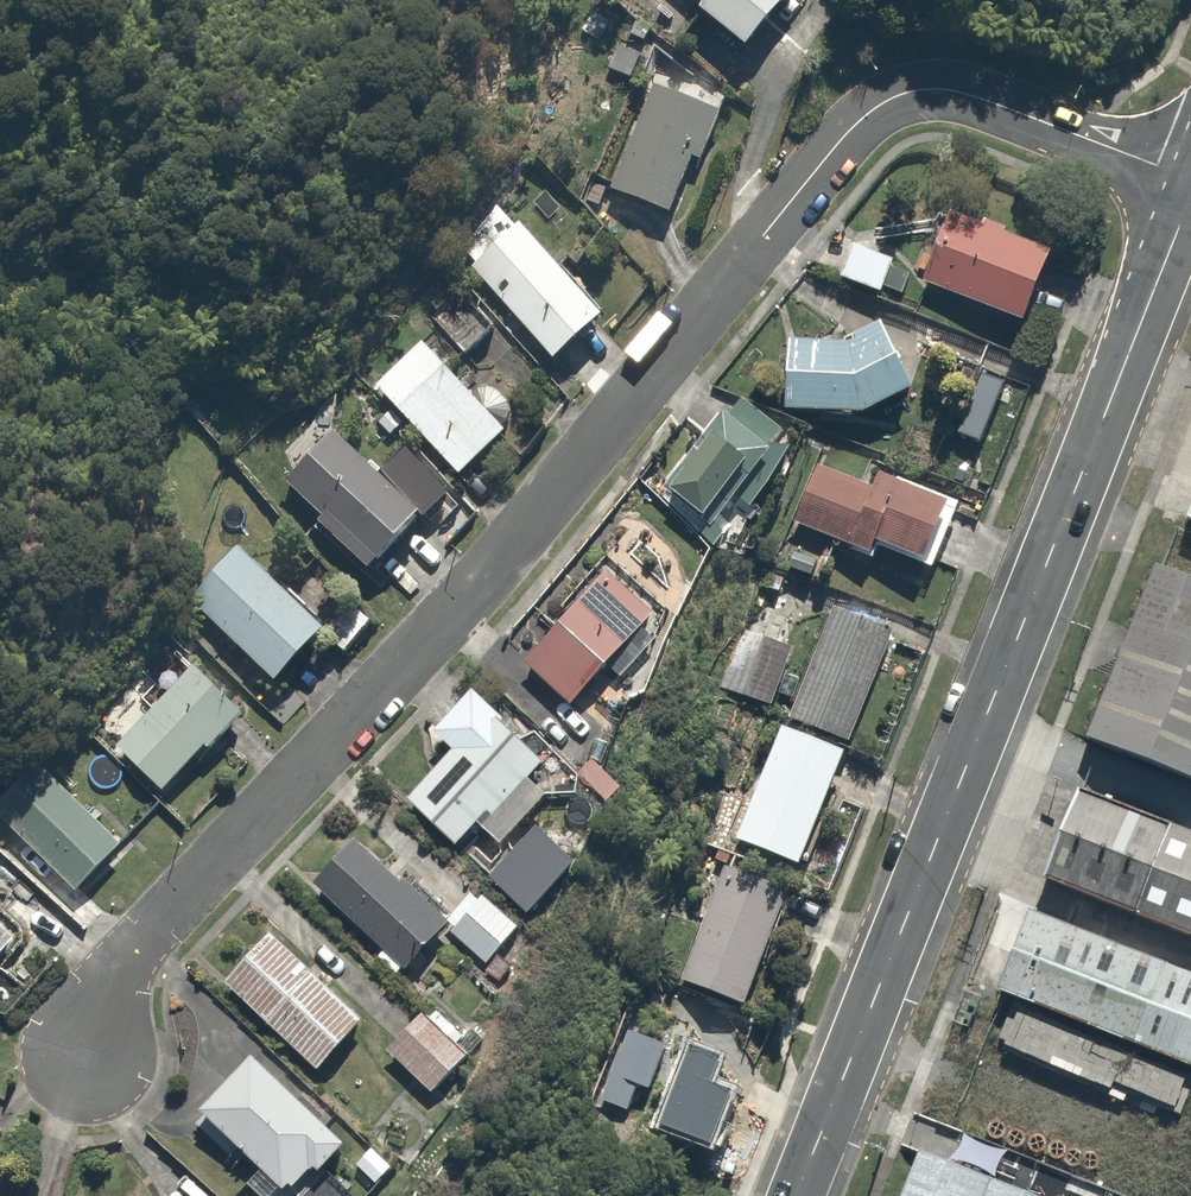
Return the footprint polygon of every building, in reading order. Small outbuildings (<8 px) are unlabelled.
[(746,51),(761,34),(790,0),(688,0),(746,51)] [(722,112),(650,84),(610,188),(670,211),(690,160),(702,164),(722,112)] [(509,204),(459,247),(557,363),(607,321),(509,204)] [(1054,258),(950,215),(922,283),(1026,326),(1054,258)] [(898,261),(850,241),(836,275),(883,295),(898,261)] [(843,341),(788,343),(785,410),(860,413),(914,389),(884,323),(843,341)] [(425,343),(375,387),(457,479),(507,435),(425,343)] [(786,428),(745,398),(671,498),(712,528),(786,428)] [(425,522),(334,428),(282,479),(373,572),(425,522)] [(817,466),(791,526),(877,562),(882,550),(933,572),(962,504),(883,470),(875,491),(817,466)] [(829,555),(800,542),(789,567),(818,580),(829,555)] [(243,548),(189,602),(271,683),(325,629),(243,548)] [(1155,564),(1085,737),(1190,779),(1190,578),(1155,564)] [(661,621),(612,572),(522,662),(571,712),(661,621)] [(891,630),(832,607),(790,716),(849,739),(891,630)] [(770,707),(794,645),(761,633),(749,663),(731,656),(719,686),(770,707)] [(247,720),(192,667),(113,748),(160,793),(204,748),(212,756),(247,720)] [(547,766),(475,694),(433,736),(455,757),(409,803),(455,850),(478,827),(501,850),(553,798),(534,779),(547,766)] [(796,864),(844,758),(783,730),(735,837),(796,864)] [(593,755),(575,773),(605,803),(624,785),(593,755)] [(78,894),(123,844),(32,762),(8,789),(0,782),(0,824),(78,894)] [(1036,801),(1007,879),(1190,946),(1190,942),(1190,858),(1036,801)] [(447,931),(355,844),(314,887),(382,952),(374,960),(398,983),(447,931)] [(745,1008),(789,898),(724,871),(680,981),(745,1008)] [(485,896),(450,936),(486,967),(521,926),(485,896)] [(998,915),(968,996),(1187,1077),(1190,1067),(1190,986),(998,915)] [(10,937),(0,930),(0,950),(10,937)] [(269,936),(221,987),(312,1071),(359,1021),(269,936)] [(428,1017),(389,1052),(429,1096),(468,1061),(428,1017)] [(665,1048),(626,1030),(596,1097),(624,1109),(634,1086),(645,1092),(665,1048)] [(258,1060),(207,1114),(263,1168),(247,1184),(260,1195),(286,1195),(314,1166),(319,1171),(345,1144),(258,1060)] [(372,1146),(353,1163),(375,1187),(394,1170),(372,1146)] [(917,1151),(901,1195),(1039,1195),(917,1151)]
